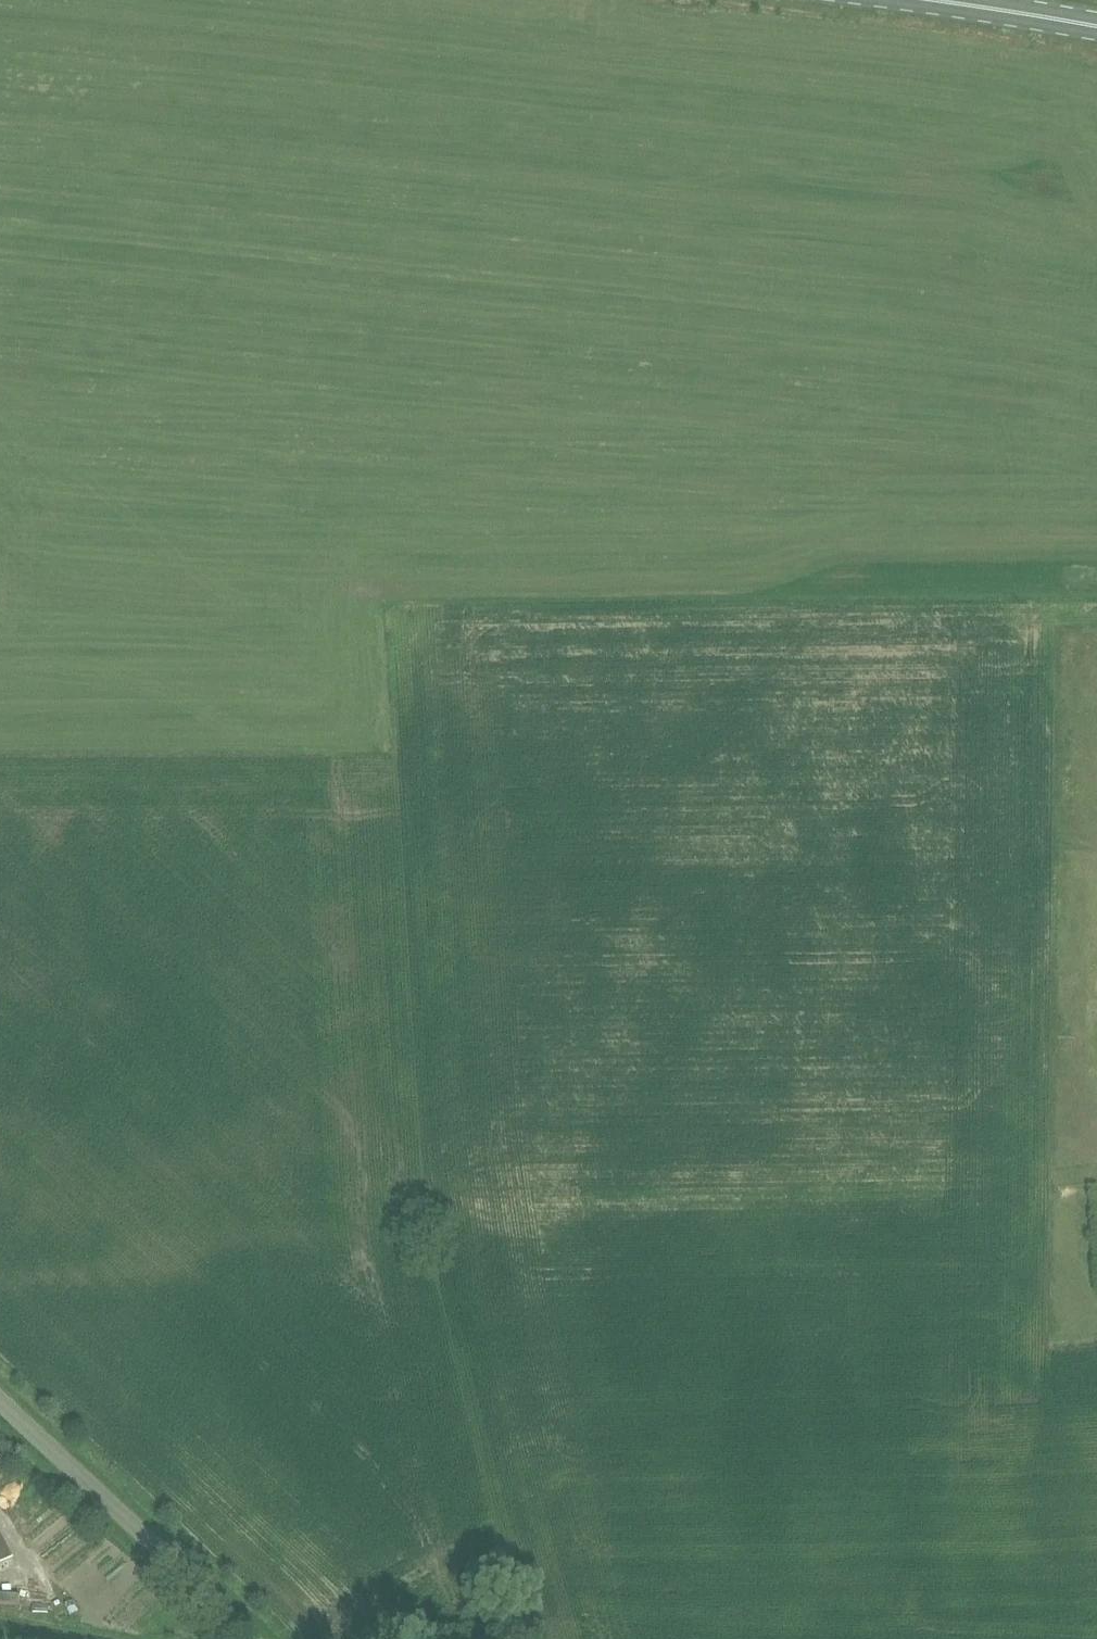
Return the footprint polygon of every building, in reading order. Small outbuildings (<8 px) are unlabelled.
[(13,1557),(0,1533),(0,1564),(13,1557)]
